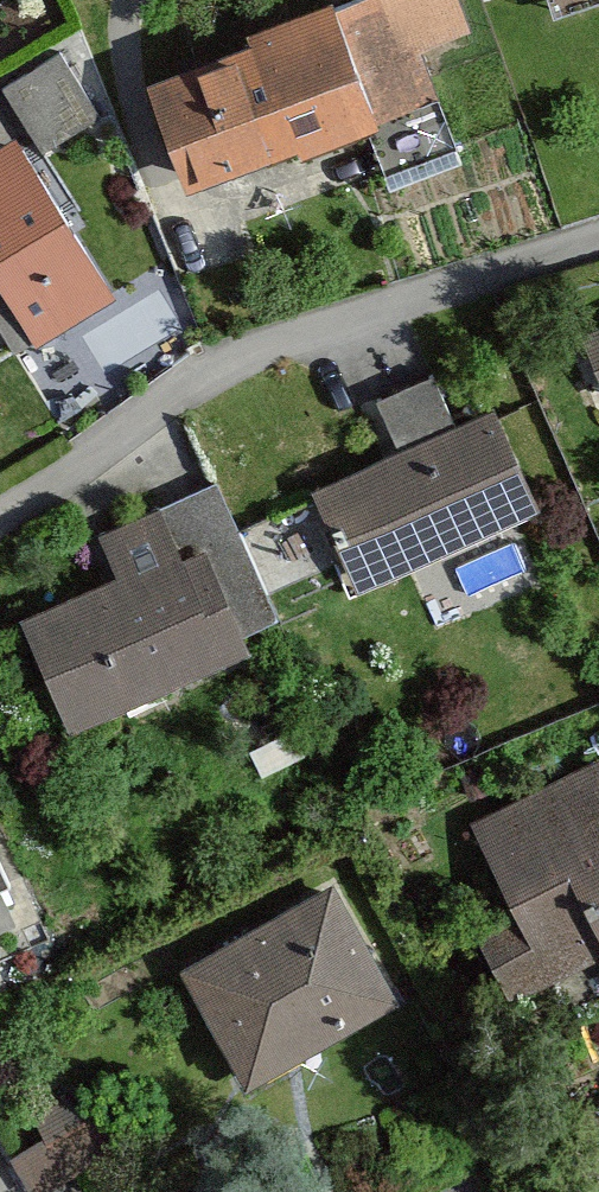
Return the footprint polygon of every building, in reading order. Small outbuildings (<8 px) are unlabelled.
[(141,64),(186,193),(442,103),(420,40),(461,25),(453,0),(325,0),(141,64)] [(528,9),(564,0),(526,0),(528,9)] [(63,51),(2,87),(37,145),(98,109),(63,51)] [(0,151),(0,276),(33,333),(111,288),(24,137),(0,151)] [(582,324),(598,366),(598,317),(582,324)] [(443,358),(376,388),(397,434),(464,404),(443,358)] [(499,405),(337,483),(388,587),(549,509),(499,405)] [(114,572),(25,612),(74,722),(251,643),(238,615),(278,597),(221,470),(94,527),(114,572)] [(476,821),(521,902),(485,921),(529,1000),(598,962),(598,753),(476,821)] [(10,883),(0,863),(0,888),(10,883)] [(337,883),(191,971),(262,1089),(408,1001),(337,883)] [(43,1174),(106,1153),(81,1080),(18,1102),(43,1174)]
